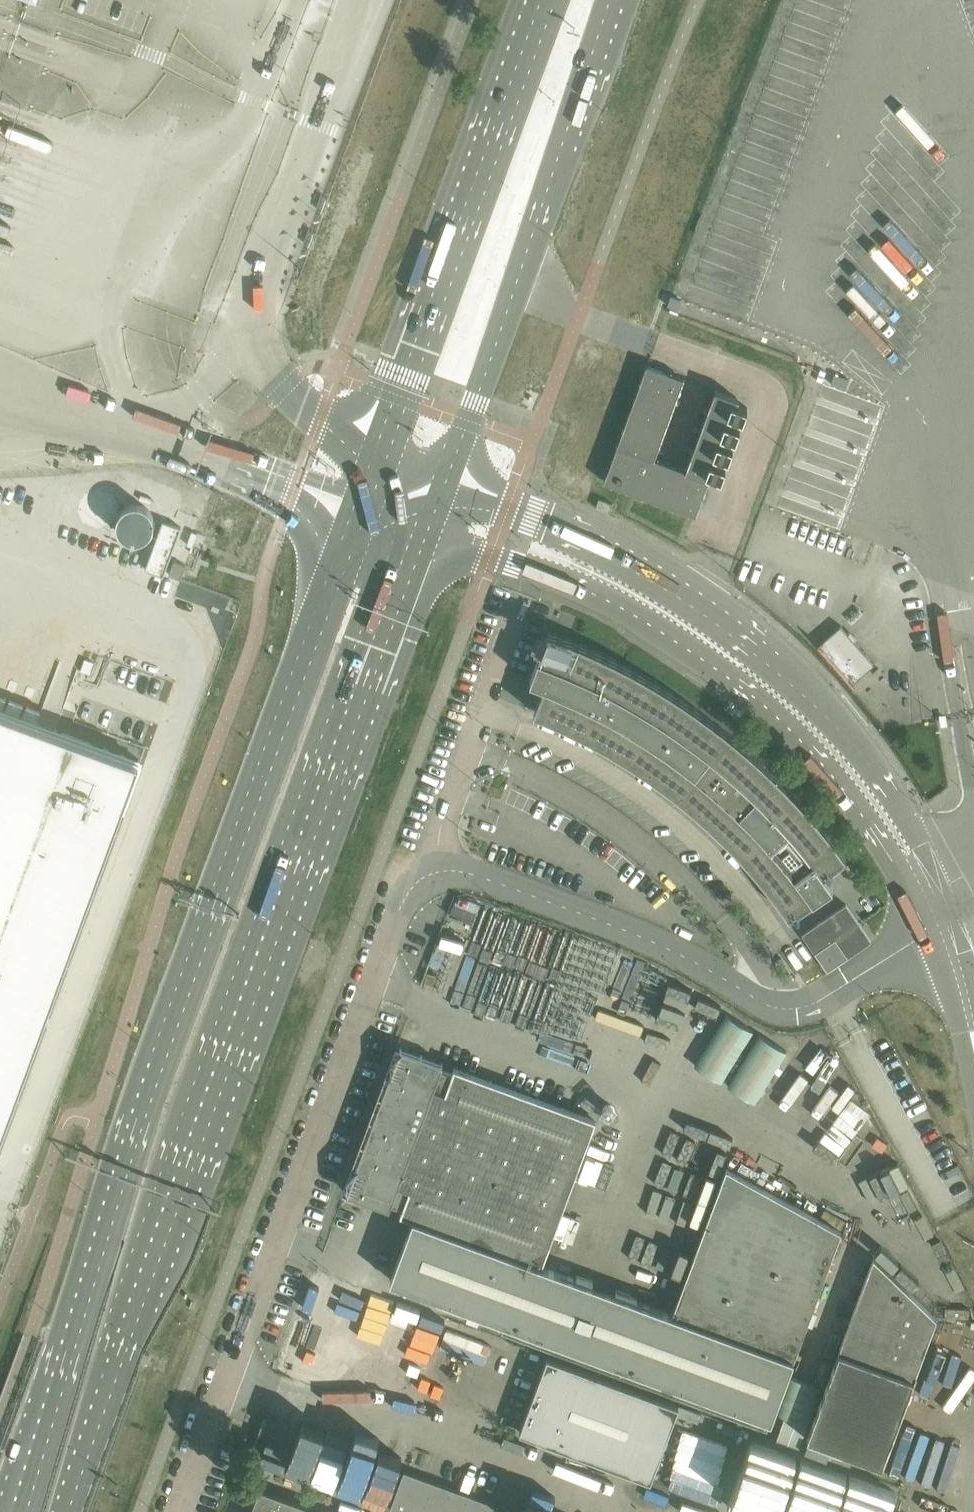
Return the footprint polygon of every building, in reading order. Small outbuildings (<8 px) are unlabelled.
[(671,298),(668,308),(677,312),(681,302),(671,298)] [(748,407),(738,404),(739,399),(716,390),(687,470),(656,459),(685,379),(648,365),(605,482),(632,492),(696,516),(711,475),(722,479),(727,467),(716,463),(719,455),(729,459),(734,447),(723,443),(726,436),(737,440),(741,428),(730,424),(733,416),(744,420),(748,407)] [(599,499),(596,508),(610,513),(613,504),(599,499)] [(163,521),(145,569),(164,576),(182,528),(163,521)] [(174,561),(170,575),(181,579),(186,565),(174,561)] [(842,619),(821,637),(853,675),(874,658),(842,619)] [(794,794),(759,759),(734,738),(708,718),(681,699),(653,681),(610,658),(569,639),(549,632),(531,681),(545,686),(535,712),(562,724),(599,743),(637,766),(672,791),(705,819),(736,849),(764,882),(790,917),(833,887),(824,874),(847,858),(837,844),(816,818),(794,794)] [(141,761),(0,709),(0,1144),(141,761)] [(803,934),(828,971),(872,941),(847,904),(803,934)] [(727,1014),(695,1065),(722,1082),(753,1031),(727,1014)] [(760,1035),(728,1086),(755,1102),(787,1051),(760,1035)] [(817,1070),(828,1045),(807,1036),(797,1062),(817,1070)] [(442,1069),(444,1064),(401,1048),(348,1193),(390,1209),(392,1204),(403,1208),(401,1214),(414,1218),(543,1266),(596,1120),(455,1067),(453,1072),(442,1069)] [(728,1168),(674,1314),(795,1358),(842,1230),(728,1168)] [(795,1358),(674,1314),(543,1266),(414,1218),(391,1280),(506,1323),(502,1334),(768,1432),(795,1358)] [(636,1248),(646,1251),(649,1243),(655,1245),(658,1234),(642,1229),(636,1248)] [(677,1266),(688,1270),(696,1248),(685,1244),(677,1266)] [(882,1464),(937,1317),(874,1257),(832,1370),(821,1366),(812,1388),(824,1393),(808,1437),(882,1464)] [(280,1368),(315,1380),(349,1279),(313,1268),(280,1368)] [(349,1324),(360,1289),(348,1285),(336,1320),(349,1324)] [(426,1360),(442,1314),(363,1286),(347,1332),(426,1360)] [(679,1406),(548,1357),(520,1432),(651,1481),(679,1406)] [(727,1485),(786,1501),(806,1424),(798,1422),(800,1414),(786,1411),(779,1440),(745,1432),(742,1444),(685,1429),(675,1467),(728,1481),(727,1485)] [(308,1473),(314,1459),(313,1458),(318,1446),(297,1437),(295,1440),(273,1431),(263,1454),(308,1473)] [(405,1471),(391,1508),(402,1511),(496,1511),(499,1505),(405,1471)] [(379,1499),(384,1502),(392,1487),(374,1477),(369,1487),(382,1493),(379,1499)] [(260,1488),(251,1511),(326,1511),(260,1488)] [(869,1504),(880,1507),(879,1511),(881,1511),(886,1511),(891,1496),(872,1491),(869,1504)] [(225,1511),(238,1511),(240,1507),(229,1503),(225,1511)]
